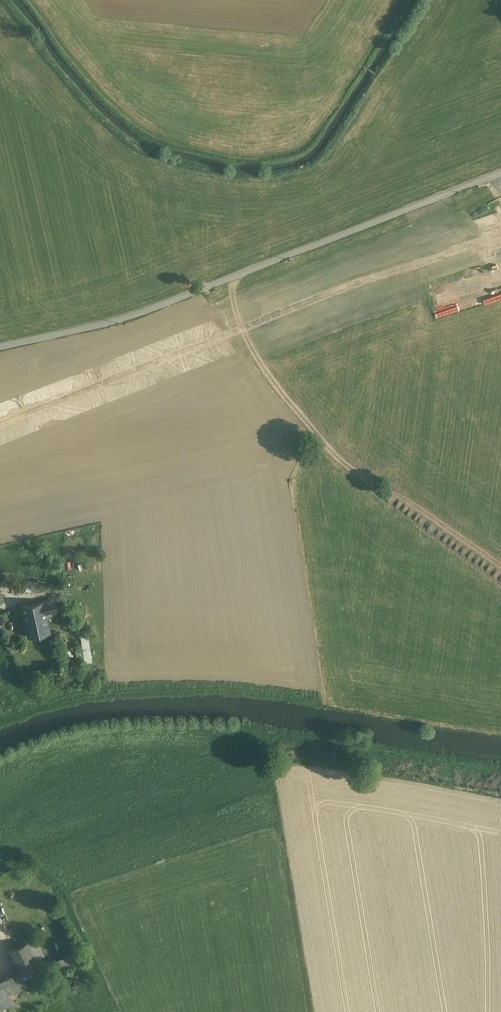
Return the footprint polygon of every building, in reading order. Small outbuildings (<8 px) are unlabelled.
[(24,588),(39,594),(43,582),(29,576),(24,588)] [(55,598),(42,601),(45,613),(58,610),(55,598)] [(42,601),(22,606),(29,637),(50,632),(47,622),(45,613),(42,601)] [(70,607),(60,610),(62,619),(64,624),(69,623),(68,616),(72,615),(70,607)] [(88,636),(81,637),(84,662),(92,661),(88,636)] [(27,943),(35,960),(45,956),(35,934),(25,938),(27,943)] [(27,943),(11,950),(21,972),(22,975),(32,970),(39,967),(35,960),(27,943)] [(32,970),(22,975),(25,980),(34,975),(32,970)] [(61,971),(54,975),(57,981),(65,978),(61,971)] [(22,975),(21,972),(10,977),(16,991),(27,985),(25,980),(22,975)] [(0,982),(0,1010),(13,1004),(8,994),(16,991),(10,977),(0,982)]
